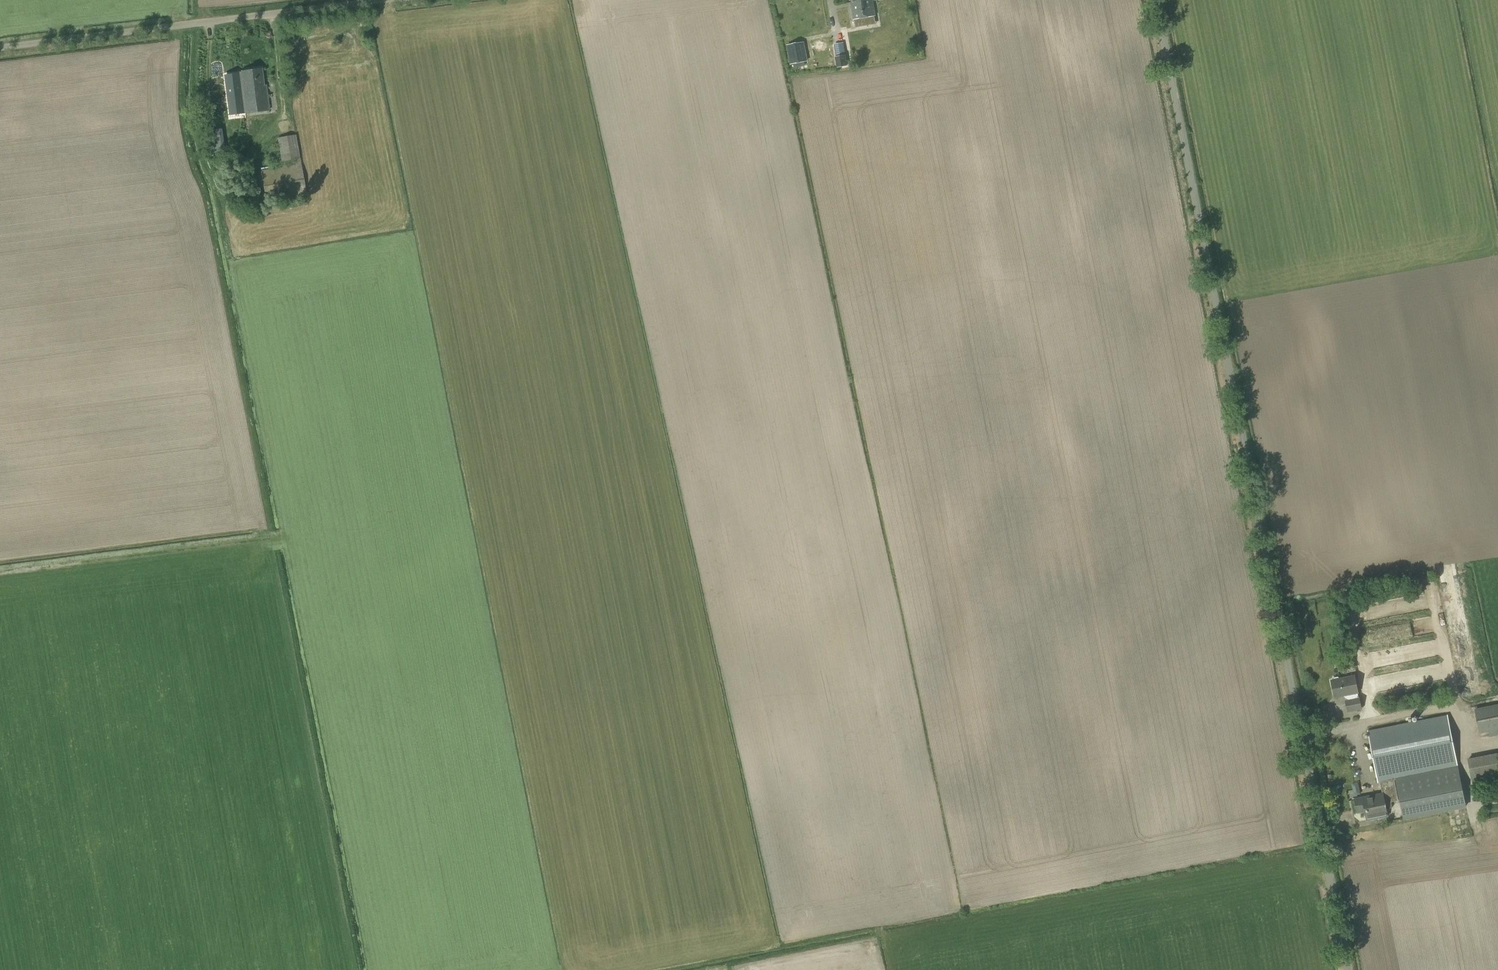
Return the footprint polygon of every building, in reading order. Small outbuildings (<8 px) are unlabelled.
[(851,2),(854,20),(875,16),(873,0),(851,0),(851,2)] [(790,65),(808,61),(804,42),(786,45),(790,65)] [(843,42),(833,44),(836,57),(845,55),(843,42)] [(247,71),(252,112),(269,110),(266,85),(264,86),(262,69),(247,71)] [(228,116),(245,114),(242,88),(244,88),(242,72),(238,73),(239,75),(223,77),(224,85),(229,84),(232,104),(227,105),(228,116)] [(204,130),(206,145),(224,143),(222,128),(204,130)] [(277,138),(282,167),(260,171),(266,202),(306,195),(295,135),(277,138)] [(1358,692),(1355,676),(1340,679),(1338,677),(1334,678),(1333,680),(1331,681),(1335,697),(1347,695),(1348,700),(1346,701),(1348,711),(1361,708),(1359,698),(1358,693),(1358,692)] [(1497,730),(1497,704),(1474,709),(1479,733),(1497,730)] [(1364,806),(1385,803),(1391,802),(1398,800),(1394,779),(1395,779),(1403,820),(1466,808),(1457,767),(1447,716),(1368,731),(1378,782),(1380,782),(1382,793),(1367,796),(1367,797),(1355,800),(1358,813),(1365,811),(1364,806)] [(1497,780),(1497,754),(1468,759),(1473,785),(1497,780)] [(1358,785),(1352,786),(1355,798),(1361,797),(1358,785)] [(1367,820),(1388,816),(1386,809),(1392,808),(1391,802),(1385,803),(1364,806),(1365,811),(1367,820)]
